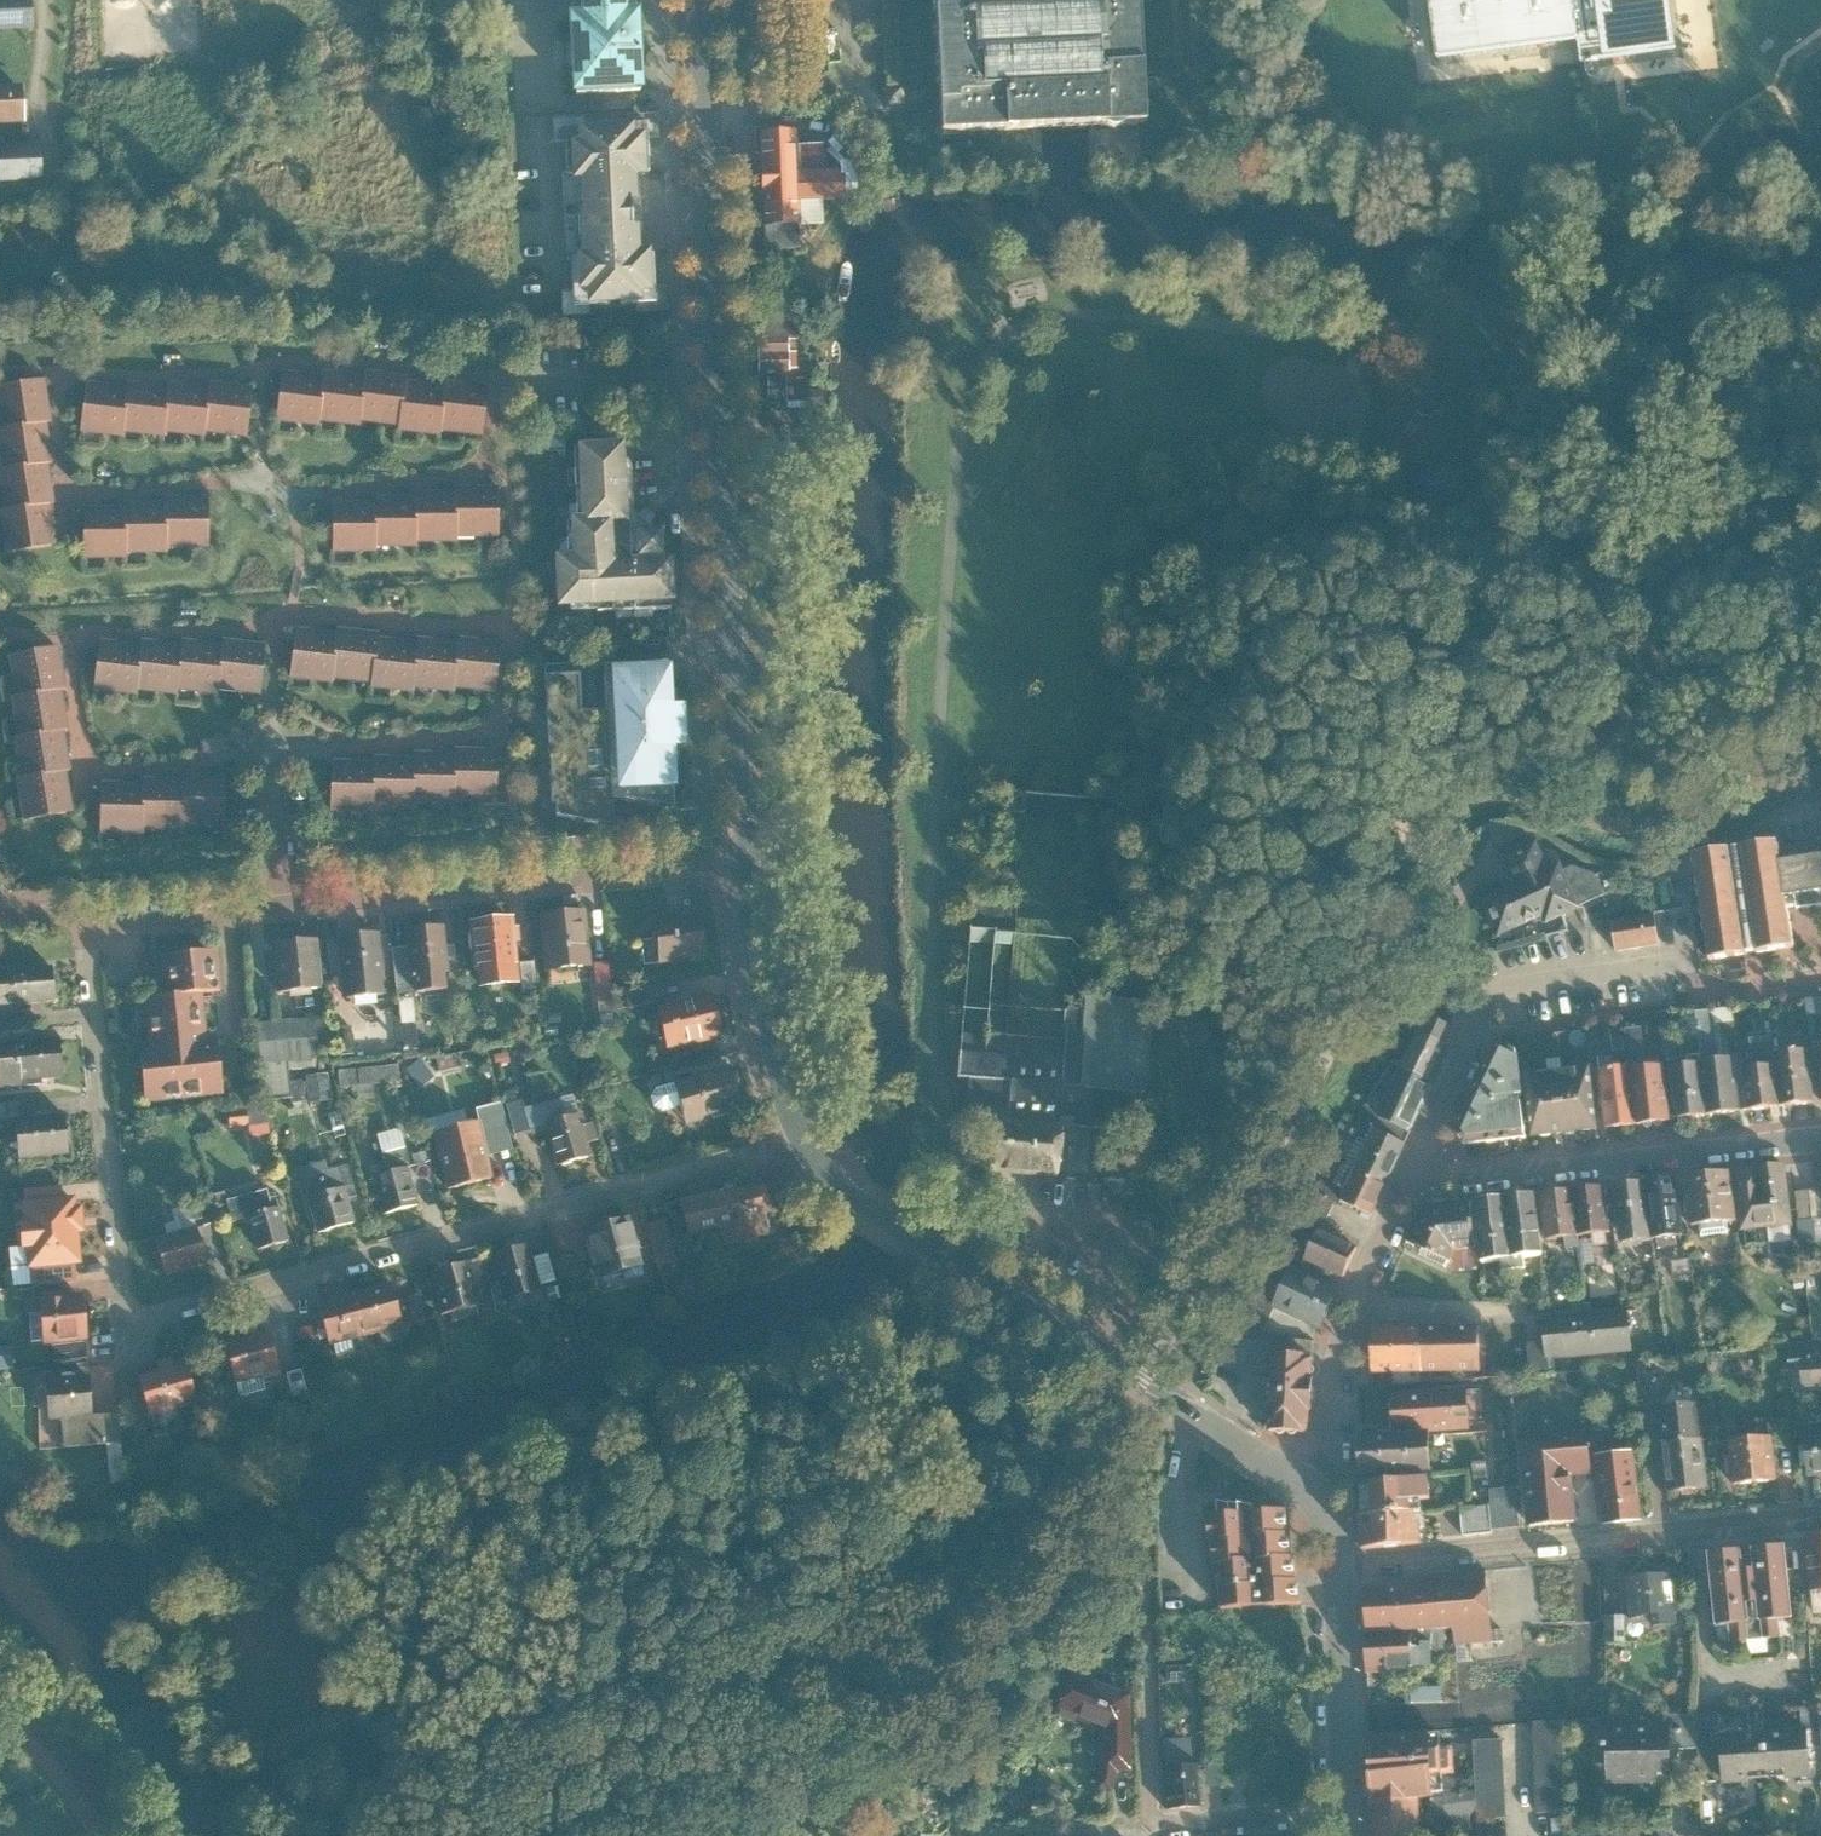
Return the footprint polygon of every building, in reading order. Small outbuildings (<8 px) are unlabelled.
[(33,24),(32,0),(18,0),(0,1),(0,25),(33,24)] [(567,30),(639,28),(638,0),(634,0),(569,0),(569,3),(566,3),(567,30)] [(933,123),(1139,116),(1134,0),(930,0),(933,123)] [(1436,62),(1582,45),(1584,66),(1683,54),(1675,0),(1428,0),(1436,62)] [(642,85),(639,28),(567,30),(570,87),(642,85)] [(24,123),(22,88),(0,89),(0,124),(24,123)] [(644,116),(563,119),(565,172),(579,173),(582,246),(574,246),(575,276),(570,277),(571,294),(654,289),(652,249),(649,250),(649,243),(639,244),(635,169),(645,169),(644,116)] [(795,132),(761,131),(764,248),(799,248),(797,199),(841,198),(841,166),(797,166),(795,132)] [(40,148),(25,147),(0,146),(0,172),(39,174),(40,148)] [(654,289),(571,294),(571,303),(654,298),(654,289)] [(806,328),(765,329),(766,370),(807,369),(806,328)] [(399,429),(405,384),(405,379),(367,374),(366,379),(361,425),(399,429)] [(320,426),(325,380),(285,375),(279,424),(320,429),(320,426)] [(361,425),(366,379),(326,375),(325,380),(320,426),(360,430),(361,425)] [(49,425),(53,425),(47,382),(0,388),(0,411),(3,432),(49,425)] [(442,433),(447,388),(405,384),(399,429),(399,433),(442,438),(442,433)] [(482,437),(487,388),(448,384),(447,388),(442,433),(482,437)] [(125,435),(129,390),(88,386),(83,435),(124,439),(125,435)] [(166,434),(170,390),(130,386),(129,390),(125,435),(165,439),(166,434)] [(248,439),(253,390),(212,386),(212,391),(207,434),(248,439)] [(207,434),(212,391),(171,387),(170,390),(166,434),(207,439),(207,434)] [(50,466),(55,465),(49,425),(3,432),(0,432),(0,450),(3,472),(50,466)] [(557,607),(673,600),(671,554),(662,555),(661,527),(651,527),(626,508),(622,439),(575,441),(579,513),(570,513),(572,551),(554,551),(557,607)] [(6,514),(51,508),(55,507),(50,466),(3,472),(1,473),(6,514)] [(499,538),(499,490),(458,490),(458,495),(459,539),(499,538)] [(459,539),(458,495),(417,496),(417,499),(418,544),(459,544),(459,539)] [(418,544),(417,499),(376,500),(376,504),(377,549),(418,548),(418,544)] [(209,501),(168,501),(168,505),(168,550),(210,549),(209,501)] [(377,549),(376,504),(334,505),(335,555),(377,554),(377,549)] [(168,550),(168,505),(127,506),(127,511),(127,554),(168,554),(168,550)] [(8,553),(57,547),(51,508),(6,514),(3,514),(8,553)] [(127,554),(127,511),(85,511),(86,561),(127,561),(127,554)] [(335,635),(297,631),(292,682),(330,686),(331,681),(335,635)] [(335,635),(331,681),(372,685),(376,641),(377,635),(336,631),(335,635)] [(419,640),(418,645),(414,690),(455,694),(455,691),(460,644),(419,640)] [(460,640),(460,644),(455,691),(497,695),(502,644),(460,640)] [(376,641),(372,685),(371,691),(413,695),(414,690),(418,645),(376,641)] [(139,695),(139,692),(143,647),(102,642),(97,691),(139,695)] [(179,696),(180,692),(184,646),(144,642),(143,647),(139,692),(179,696)] [(220,693),(225,646),(185,642),(184,646),(180,692),(220,696),(220,693)] [(220,693),(261,697),(266,646),(225,642),(225,646),(220,693)] [(17,698),(63,690),(67,689),(60,649),(10,658),(17,698)] [(576,675),(545,677),(549,815),(613,826),(611,796),(674,810),(671,746),(686,746),(683,704),(672,705),(669,663),(602,665),(604,710),(578,711),(576,675)] [(20,737),(66,729),(70,729),(63,690),(17,698),(13,699),(20,737)] [(24,779),(66,772),(73,770),(66,729),(20,737),(17,738),(24,779)] [(455,801),(496,802),(497,752),(457,751),(456,756),(455,801)] [(455,805),(455,801),(456,756),(417,755),(417,761),(416,804),(455,805)] [(416,810),(416,804),(417,761),(375,759),(375,763),(374,808),(416,810)] [(374,814),(374,808),(375,763),(334,762),(333,813),(374,814)] [(26,820),(73,811),(66,772),(24,779),(19,780),(26,820)] [(226,826),(227,777),(187,776),(187,781),(186,825),(226,826)] [(186,830),(186,825),(187,781),(145,781),(145,783),(144,829),(186,830)] [(145,783),(104,783),(103,834),(144,835),(144,829),(145,783)] [(1535,842),(1501,856),(1509,875),(1511,882),(1478,896),(1496,938),(1538,921),(1540,926),(1569,913),(1581,908),(1560,862),(1546,868),(1535,842)] [(1779,862),(1777,845),(1694,855),(1708,965),(1766,958),(1767,968),(1813,962),(1809,926),(1789,928),(1787,913),(1820,908),(1820,857),(1779,862)] [(590,966),(583,911),(538,917),(545,972),(590,966)] [(1655,915),(1610,922),(1614,951),(1659,944),(1655,915)] [(519,983),(511,916),(469,922),(477,988),(519,983)] [(704,958),(698,916),(652,922),(658,964),(704,958)] [(448,989),(442,926),(404,929),(410,993),(448,989)] [(385,995),(378,932),(335,937),(342,1000),(385,995)] [(321,990),(316,939),(270,944),(275,994),(321,990)] [(220,990),(216,951),(158,957),(161,997),(143,999),(146,1045),(136,1046),(141,1103),(221,1093),(216,1038),(206,1039),(201,992),(220,990)] [(54,966),(0,970),(0,1006),(57,1002),(54,966)] [(721,1038),(711,996),(657,1009),(667,1051),(721,1038)] [(1147,1095),(1151,1005),(1089,1002),(1048,1000),(1045,1045),(963,1039),(960,1083),(994,1085),(992,1124),(978,1123),(975,1177),(1002,1179),(1027,1181),(1046,1182),(1049,1133),(1118,1138),(1121,1094),(1147,1095)] [(316,1058),(313,1019),(255,1023),(259,1063),(316,1058)] [(1431,1086),(1452,1036),(1422,1023),(1400,1073),(1431,1086)] [(61,1039),(0,1044),(0,1089),(64,1084),(61,1039)] [(1781,1107),(1812,1104),(1806,1049),(1775,1053),(1776,1065),(1781,1107)] [(1460,1148),(1524,1141),(1517,1061),(1496,1050),(1453,1134),(1460,1148)] [(1709,1116),(1740,1113),(1735,1058),(1703,1061),(1709,1116)] [(1677,1119),(1709,1116),(1703,1061),(1671,1065),(1677,1119)] [(1638,1124),(1670,1121),(1664,1064),(1632,1068),(1638,1124)] [(1781,1107),(1776,1065),(1745,1068),(1750,1111),(1781,1107)] [(1604,1129),(1634,1126),(1628,1068),(1598,1071),(1604,1129)] [(740,1111),(729,1070),(672,1086),(653,1090),(649,1098),(652,1108),(662,1113),(679,1107),(683,1126),(740,1111)] [(1409,1137),(1431,1086),(1400,1073),(1379,1124),(1409,1137)] [(306,1075),(306,1099),(332,1099),(332,1074),(306,1075)] [(1561,1134),(1595,1131),(1590,1074),(1556,1078),(1561,1134)] [(1528,1138),(1561,1134),(1556,1078),(1522,1081),(1528,1138)] [(556,1167),(590,1157),(586,1145),(597,1141),(593,1125),(582,1129),(571,1097),(522,1110),(519,1100),(505,1104),(514,1137),(545,1128),(556,1167)] [(71,1156),(67,1116),(17,1120),(21,1160),(71,1156)] [(491,1178),(478,1122),(434,1132),(447,1188),(491,1178)] [(1385,1187),(1403,1144),(1370,1131),(1352,1173),(1385,1187)] [(298,1170),(315,1234),(353,1224),(347,1203),(357,1200),(346,1165),(325,1170),(323,1163),(298,1170)] [(1741,1230),(1790,1226),(1785,1167),(1736,1171),(1741,1230)] [(416,1206),(406,1168),(370,1178),(380,1215),(416,1206)] [(1385,1187),(1352,1173),(1340,1203),(1372,1217),(1385,1187)] [(1734,1222),(1728,1173),(1685,1178),(1690,1227),(1734,1222)] [(1682,1223),(1678,1180),(1646,1184),(1651,1226),(1682,1223)] [(755,1182),(678,1200),(687,1238),(719,1229),(723,1246),(767,1234),(762,1215),(783,1209),(776,1183),(757,1189),(755,1182)] [(1653,1240),(1651,1226),(1646,1184),(1611,1188),(1618,1244),(1653,1240)] [(255,1251),(287,1242),(274,1197),(269,1198),(266,1189),(224,1201),(231,1221),(245,1218),(255,1251)] [(1609,1236),(1603,1189),(1573,1193),(1579,1240),(1609,1236)] [(1812,1222),(1810,1191),(1797,1192),(1799,1223),(1812,1222)] [(1579,1240),(1573,1193),(1540,1197),(1546,1244),(1579,1240)] [(82,1264),(78,1197),(20,1202),(23,1228),(26,1269),(29,1269),(74,1265),(82,1264)] [(1538,1259),(1532,1199),(1503,1202),(1510,1262),(1538,1259)] [(1510,1262),(1503,1202),(1472,1205),(1478,1265),(1510,1262)] [(1471,1253),(1466,1205),(1420,1211),(1402,1244),(1451,1265),(1456,1254),(1471,1253)] [(651,1222),(661,1263),(683,1257),(673,1217),(651,1222)] [(641,1269),(628,1218),(583,1230),(596,1281),(641,1269)] [(204,1264),(194,1229),(154,1240),(164,1276),(204,1264)] [(1361,1249),(1324,1233),(1313,1261),(1350,1276),(1361,1249)] [(527,1247),(490,1257),(503,1303),(540,1292),(527,1247)] [(74,1265),(29,1269),(31,1287),(76,1283),(74,1265)] [(469,1265),(427,1275),(437,1317),(480,1307),(469,1265)] [(1301,1272),(1285,1306),(1332,1328),(1348,1293),(1301,1272)] [(402,1328),(390,1286),(356,1295),(367,1337),(402,1328)] [(90,1342),(85,1295),(40,1299),(45,1347),(51,1346),(86,1343),(90,1342)] [(367,1337),(356,1295),(320,1305),(332,1346),(367,1337)] [(1635,1354),(1631,1310),(1546,1317),(1550,1361),(1635,1354)] [(1482,1372),(1481,1327),(1371,1331),(1373,1376),(1482,1372)] [(222,1346),(234,1388),(277,1376),(265,1334),(222,1346)] [(87,1359),(86,1343),(51,1346),(53,1362),(87,1359)] [(1788,1350),(1790,1371),(1808,1370),(1809,1389),(1820,1388),(1820,1348),(1788,1350)] [(1263,1356),(1264,1437),(1309,1436),(1308,1356),(1263,1356)] [(134,1381),(146,1420),(193,1406),(180,1366),(134,1381)] [(93,1379),(47,1383),(50,1422),(63,1422),(66,1450),(108,1445),(106,1418),(97,1419),(93,1379)] [(1469,1429),(1467,1388),(1390,1394),(1393,1435),(1469,1429)] [(1660,1397),(1645,1399),(1650,1453),(1668,1451),(1672,1500),(1706,1498),(1698,1407),(1661,1410),(1660,1397)] [(1520,1435),(1526,1530),(1576,1527),(1572,1479),(1591,1478),(1588,1432),(1520,1435)] [(1355,1478),(1426,1473),(1424,1437),(1352,1442),(1355,1478)] [(1778,1485),(1775,1441),(1727,1444),(1731,1489),(1778,1485)] [(1820,1479),(1820,1441),(1805,1442),(1807,1480),(1820,1479)] [(1639,1521),(1634,1455),(1598,1458),(1603,1524),(1639,1521)] [(1356,1488),(1358,1520),(1411,1516),(1410,1504),(1430,1503),(1428,1482),(1356,1488)] [(1518,1531),(1515,1490),(1489,1491),(1490,1506),(1461,1508),(1463,1535),(1518,1531)] [(1218,1515),(1208,1516),(1209,1530),(1210,1530),(1211,1542),(1212,1542),(1212,1553),(1214,1553),(1214,1565),(1216,1565),(1217,1576),(1218,1576),(1218,1587),(1219,1588),(1220,1588),(1220,1600),(1222,1600),(1222,1609),(1230,1608),(1299,1604),(1300,1604),(1300,1592),(1299,1592),(1298,1580),(1297,1580),(1296,1569),(1295,1569),(1294,1557),(1293,1557),(1292,1545),(1291,1545),(1290,1534),(1289,1534),(1288,1522),(1287,1522),(1286,1511),(1254,1512),(1254,1508),(1254,1507),(1230,1502),(1217,1506),(1218,1515)] [(1358,1520),(1361,1552),(1419,1547),(1416,1515),(1411,1516),(1358,1520)] [(1805,1537),(1810,1595),(1820,1594),(1820,1536),(1805,1537)] [(1740,1551),(1707,1554),(1714,1631),(1729,1631),(1731,1645),(1780,1642),(1779,1626),(1792,1625),(1785,1547),(1752,1550),(1754,1575),(1742,1576),(1740,1551)] [(1418,1635),(1452,1633),(1453,1646),(1491,1644),(1488,1577),(1415,1582),(1415,1588),(1418,1635)] [(1673,1578),(1625,1581),(1628,1629),(1676,1626),(1673,1578)] [(1415,1588),(1366,1592),(1369,1637),(1410,1635),(1418,1635),(1415,1588)] [(1624,1618),(1605,1619),(1607,1646),(1626,1645),(1624,1618)] [(1410,1635),(1369,1637),(1370,1672),(1385,1671),(1385,1663),(1411,1662),(1410,1635)] [(1132,1688),(1070,1667),(1055,1712),(1099,1726),(1097,1763),(1130,1764),(1132,1688)] [(1440,1689),(1411,1690),(1411,1704),(1440,1704),(1440,1689)] [(1811,1709),(1813,1747),(1820,1747),(1820,1708),(1811,1709)] [(1718,1716),(1695,1717),(1696,1750),(1697,1758),(1715,1757),(1713,1728),(1718,1728),(1718,1716)] [(1666,1718),(1666,1725),(1667,1752),(1696,1750),(1695,1717),(1666,1718)] [(1533,1725),(1535,1818),(1564,1817),(1562,1724),(1533,1725)] [(1604,1727),(1606,1789),(1669,1786),(1667,1752),(1666,1725),(1650,1726),(1650,1730),(1633,1731),(1633,1726),(1604,1727)] [(1808,1732),(1764,1735),(1766,1782),(1784,1781),(1784,1784),(1811,1783),(1808,1732)] [(1186,1734),(1165,1735),(1166,1750),(1187,1749),(1186,1734)] [(1368,1737),(1371,1802),(1418,1801),(1428,1800),(1439,1800),(1439,1777),(1453,1777),(1452,1748),(1439,1748),(1438,1736),(1429,1737),(1429,1734),(1368,1737)] [(1764,1735),(1723,1737),(1726,1788),(1748,1787),(1748,1783),(1766,1782),(1764,1735)] [(1505,1822),(1500,1743),(1474,1744),(1477,1798),(1478,1816),(1478,1824),(1505,1822)] [(1198,1758),(1166,1760),(1169,1807),(1201,1805),(1198,1758)] [(1477,1798),(1439,1800),(1428,1800),(1429,1819),(1478,1816),(1477,1798)] [(1371,1802),(1372,1835),(1419,1835),(1418,1801),(1371,1802)]
